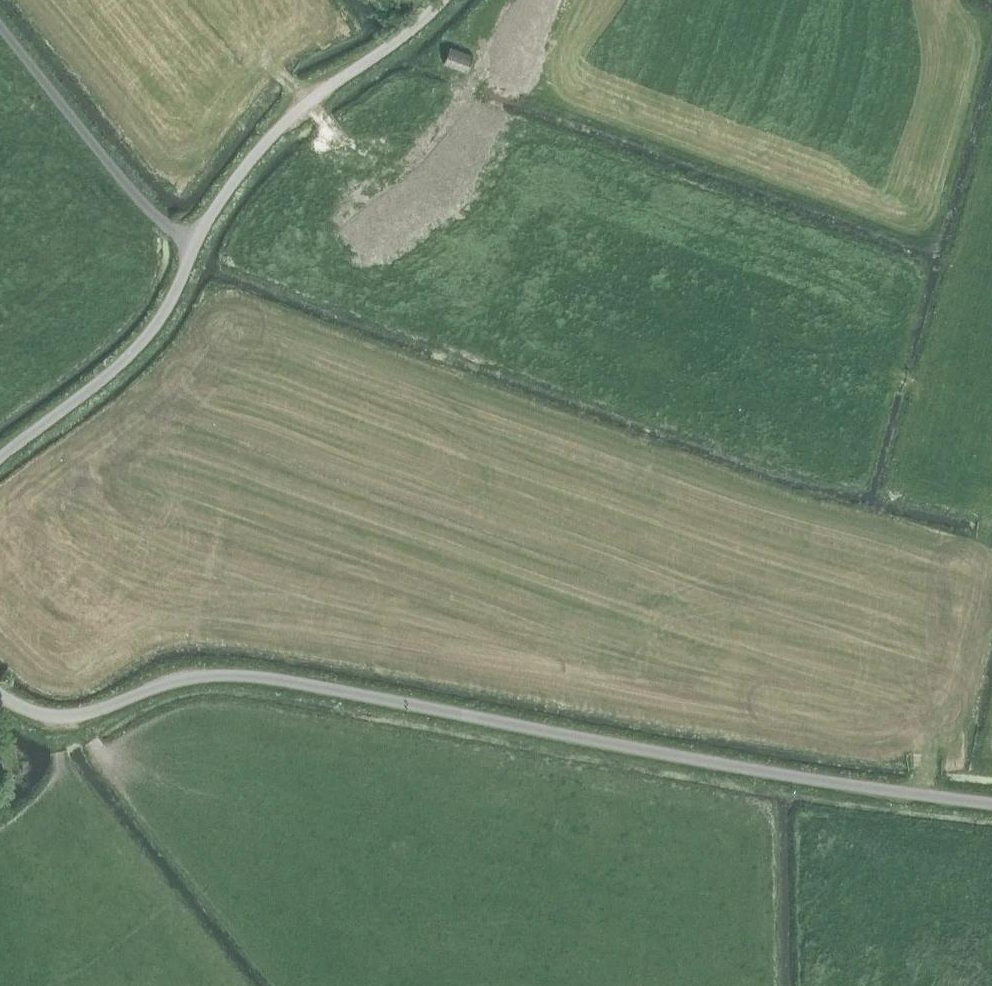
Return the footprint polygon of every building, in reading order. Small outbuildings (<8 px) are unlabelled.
[(449,46),(443,63),(465,71),(471,54),(449,46)]
